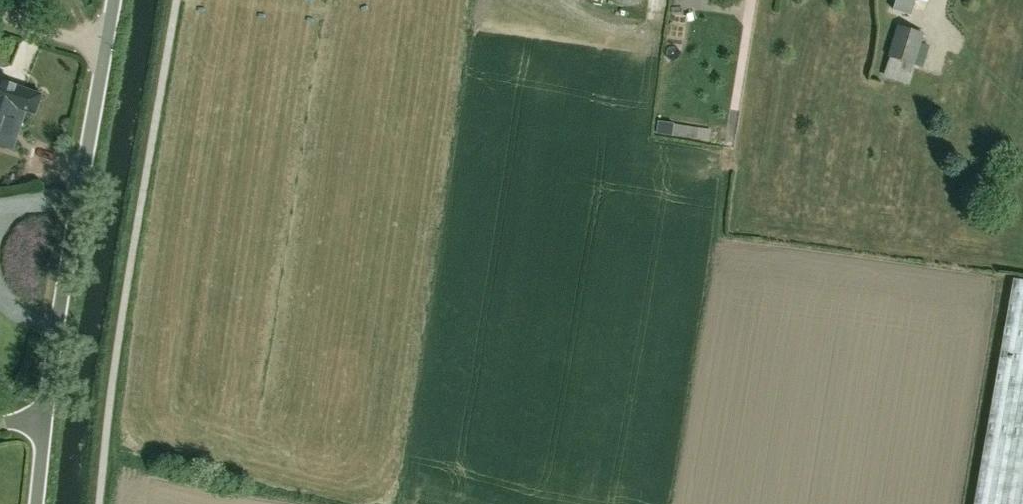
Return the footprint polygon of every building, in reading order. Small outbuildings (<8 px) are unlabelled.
[(892,10),(910,15),(915,0),(895,0),(892,10)] [(897,25),(882,76),(907,84),(913,65),(923,68),(930,45),(921,43),(924,33),(897,25)] [(25,112),(35,115),(41,95),(0,81),(0,104),(25,112)] [(0,104),(0,145),(13,149),(25,112),(0,104)] [(656,132),(671,135),(673,124),(657,122),(656,132)] [(1014,279),(975,503),(1022,503),(1022,280),(1014,279)]
